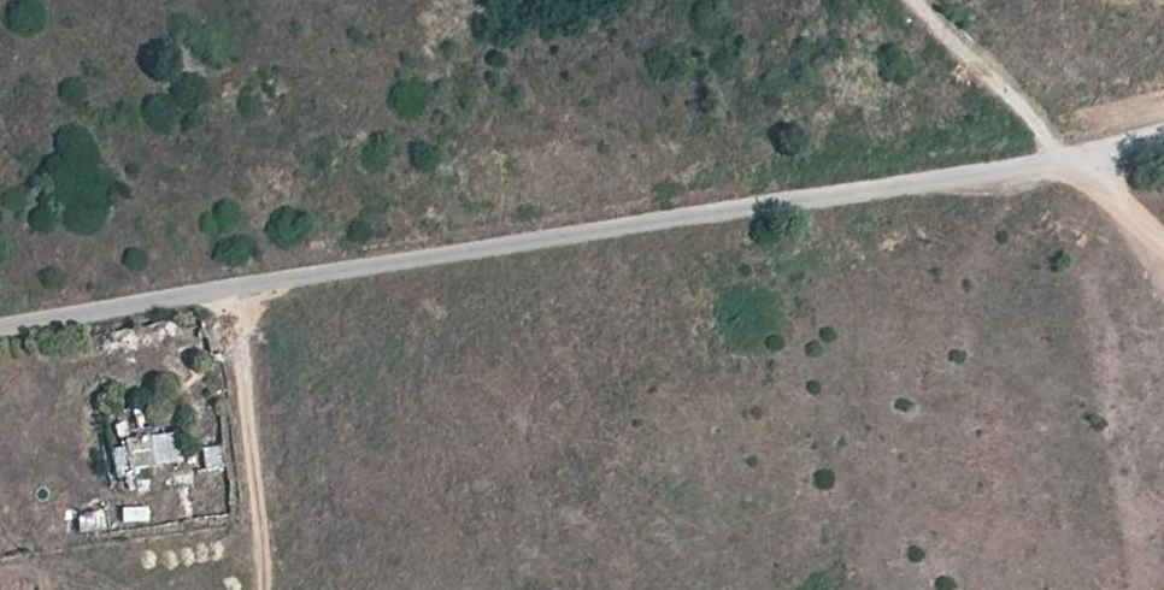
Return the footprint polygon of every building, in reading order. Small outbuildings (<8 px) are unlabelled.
[(180,435),(114,442),(117,473),(184,465),(180,435)] [(222,445),(205,448),(208,469),(225,467),(222,445)] [(106,502),(77,508),(84,541),(113,534),(106,502)] [(150,521),(149,506),(124,507),(125,523),(150,521)]
